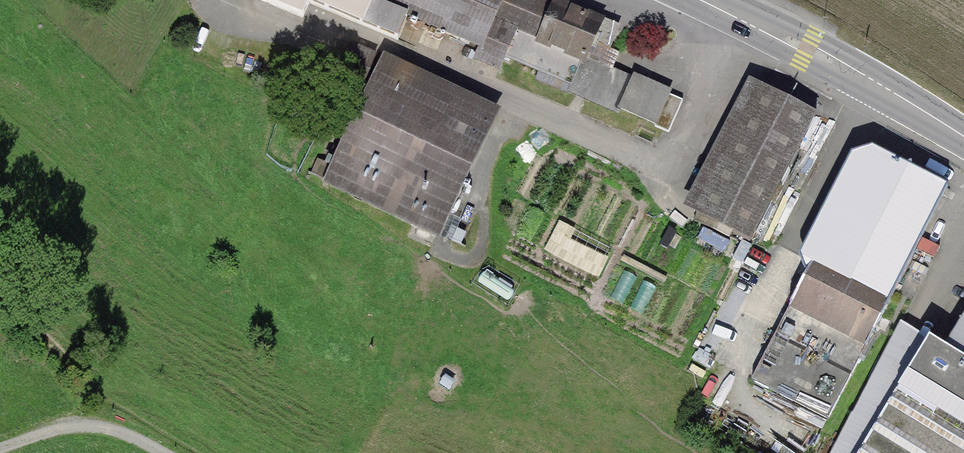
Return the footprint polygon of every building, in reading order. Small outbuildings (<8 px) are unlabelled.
[(303,19),(309,3),(361,25),(372,1),(372,0),(260,0),(303,19)] [(372,1),(409,17),(480,48),(493,21),(502,0),(372,0),(372,1)] [(539,0),(502,0),(493,21),(515,30),(532,38),(547,4),(539,0)] [(361,25),(399,40),(409,17),(372,1),(361,25)] [(610,49),(618,29),(555,4),(539,41),(586,58),(593,41),(610,49)] [(476,58),(500,69),(505,56),(515,30),(493,21),(480,48),(476,58)] [(570,94),(571,92),(586,58),(539,41),(532,38),(515,30),(505,56),(539,71),(536,79),(570,94)] [(385,69),(354,54),(342,80),(373,94),(385,69)] [(618,112),(620,109),(632,77),(586,58),(571,92),(618,112)] [(439,231),(492,119),(385,69),(373,94),(332,181),(439,231)] [(656,124),(669,94),(632,77),(620,109),(656,124)] [(749,242),(815,113),(762,86),(696,214),(749,242)] [(655,126),(669,132),(683,100),(669,94),(656,124),(655,126)] [(889,307),(951,191),(878,151),(815,267),(889,307)] [(815,267),(753,383),(827,423),(889,307),(815,267)] [(944,349),(963,361),(963,314),(944,349)] [(937,345),(871,452),(963,452),(963,361),(944,349),(937,345)]
